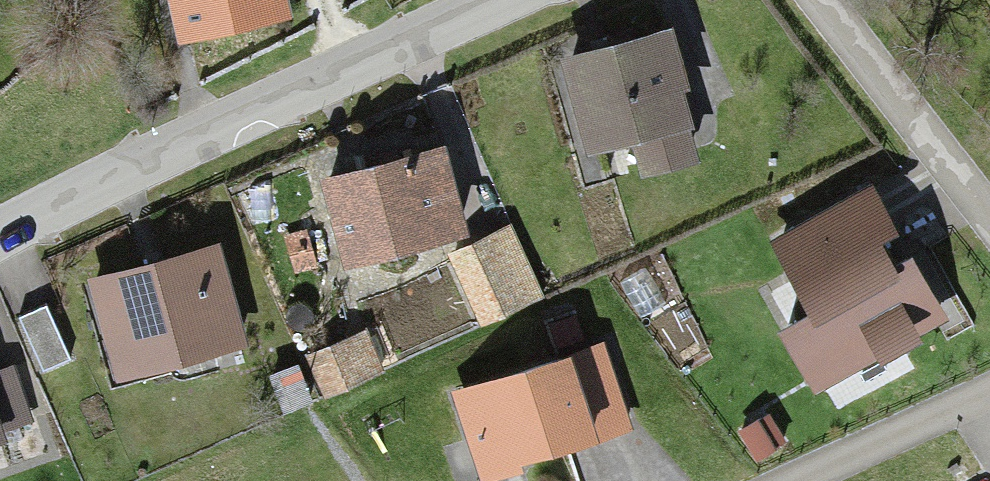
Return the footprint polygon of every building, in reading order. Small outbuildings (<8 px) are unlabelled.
[(185,39),(294,13),(291,0),(176,0),(185,39)] [(672,34),(570,60),(599,170),(700,144),(672,34)] [(451,150),(332,179),(353,264),(472,235),(451,150)] [(226,253),(98,284),(120,375),(248,344),(226,253)] [(371,338),(307,362),(322,402),(386,379),(371,338)] [(587,351),(437,396),(458,468),(609,423),(587,351)] [(9,446),(0,419),(0,449),(9,446)]
